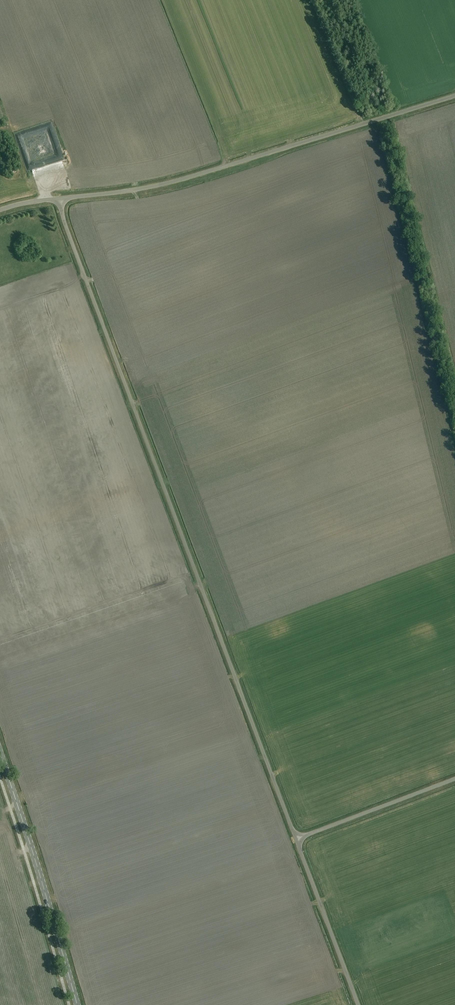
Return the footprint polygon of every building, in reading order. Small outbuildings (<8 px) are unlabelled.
[(37,156),(38,163),(46,162),(45,155),(37,156)]
